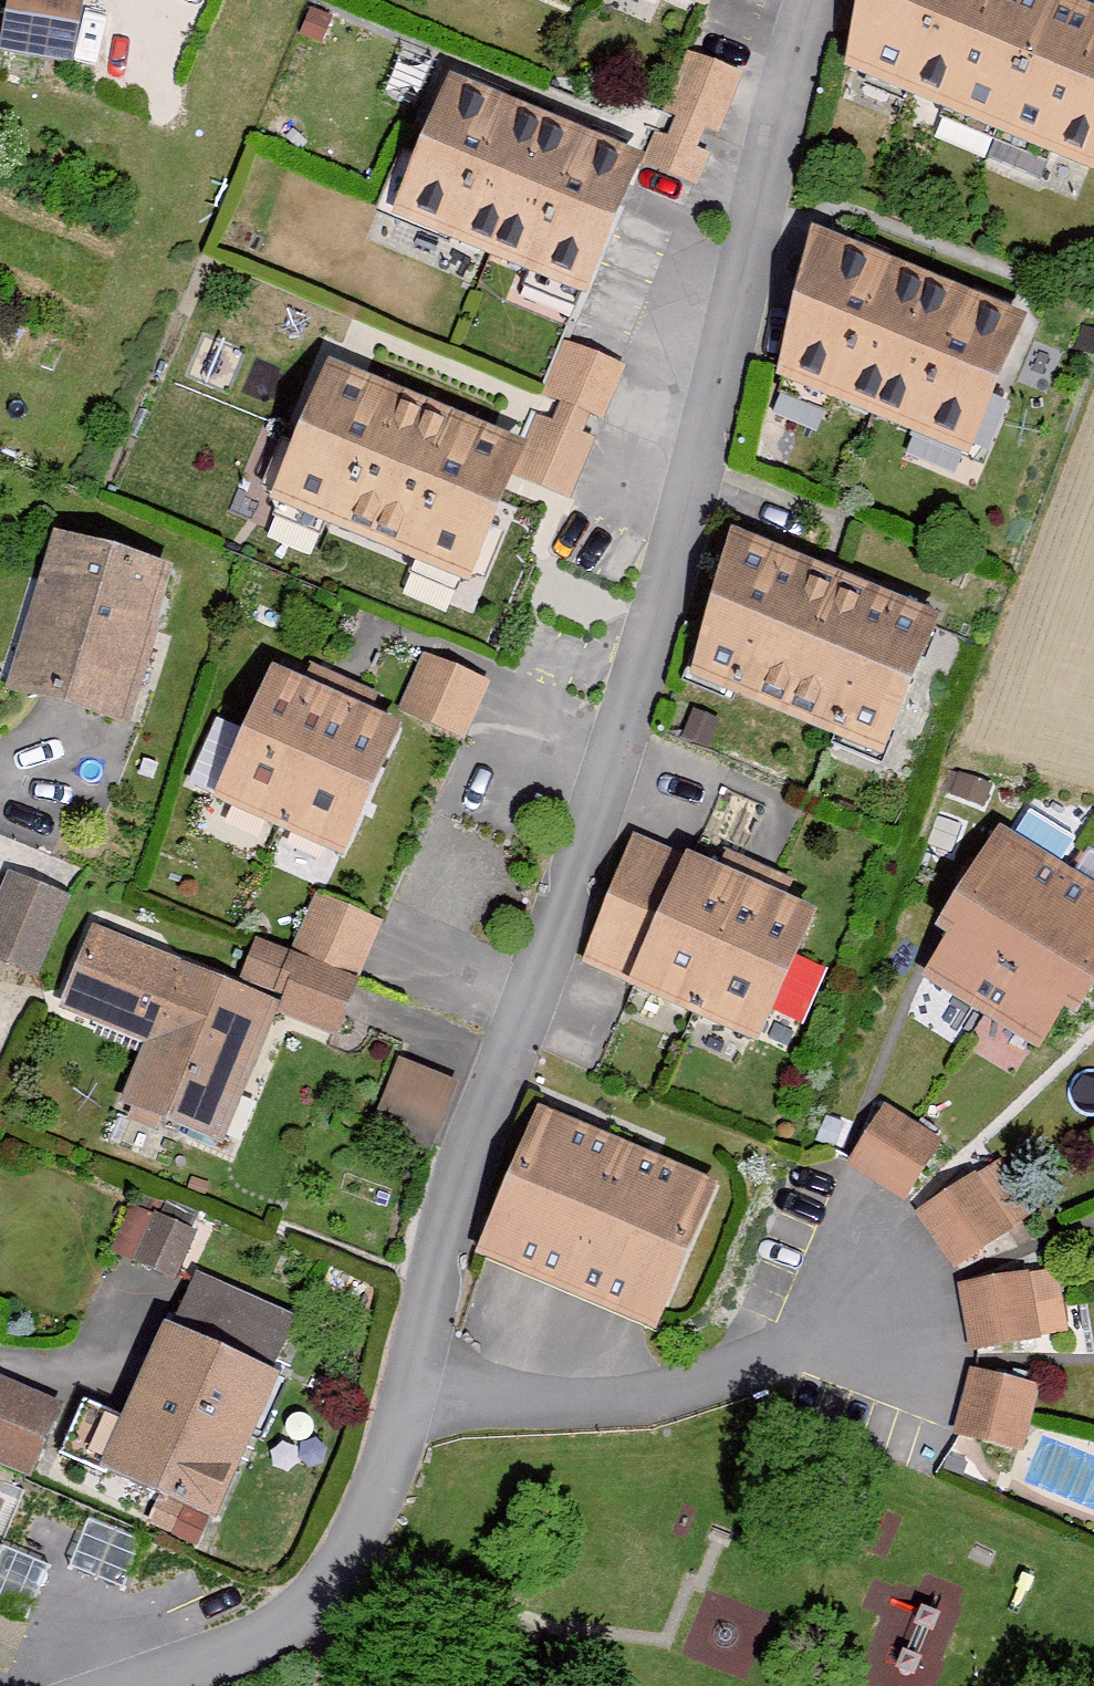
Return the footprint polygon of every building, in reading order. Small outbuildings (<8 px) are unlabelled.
[(0,41),(0,56),(71,70),(85,0),(8,0),(0,41)] [(846,52),(1093,150),(1093,0),(857,0),(846,52)] [(744,68),(689,45),(642,158),(697,180),(744,68)] [(639,153),(451,69),(444,86),(429,119),(394,196),(581,281),(616,202),(631,170),(639,153)] [(1024,310),(811,222),(777,365),(973,443),(1024,310)] [(625,360),(566,336),(511,470),(570,494),(625,360)] [(519,436),(331,353),(323,371),(309,403),(274,482),(463,564),(500,480),(512,452),(519,436)] [(803,556),(731,524),(691,659),(888,739),(939,616),(868,585),(837,571),(803,556)] [(170,559),(56,526),(13,677),(126,709),(170,559)] [(490,675),(424,649),(401,707),(466,734),(490,675)] [(327,686),(280,666),(222,801),(340,852),(399,717),(360,700),(327,686)] [(995,818),(969,860),(936,914),(949,922),(926,959),(1044,1030),(1066,993),(1078,1000),(1093,975),(1093,878),(995,818)] [(725,867),(635,830),(580,963),(759,1037),(814,904),(774,888),(725,867)] [(10,865),(0,890),(0,956),(38,972),(72,890),(10,865)] [(383,918),(318,893),(297,948),(362,973),(383,918)] [(273,992),(103,922),(71,1000),(160,1036),(138,1089),(219,1123),(273,992)] [(342,1026),(362,973),(297,948),(276,1001),(342,1026)] [(399,1051),(371,1122),(433,1146),(461,1076),(399,1051)] [(885,1100),(847,1159),(905,1196),(943,1137),(885,1100)] [(627,1141),(534,1102),(475,1243),(569,1282),(627,1141)] [(721,1180),(627,1141),(569,1282),(662,1321),(721,1180)] [(1015,1225),(977,1167),(915,1207),(953,1265),(1015,1225)] [(132,1201),(112,1248),(176,1275),(196,1228),(132,1201)] [(1042,1334),(1031,1266),(959,1279),(970,1346),(1042,1334)] [(274,1361),(163,1319),(108,1463),(219,1505),(274,1361)] [(1023,1445),(1039,1380),(971,1363),(954,1428),(1023,1445)] [(30,1472),(61,1398),(0,1373),(0,1460),(30,1472)]
